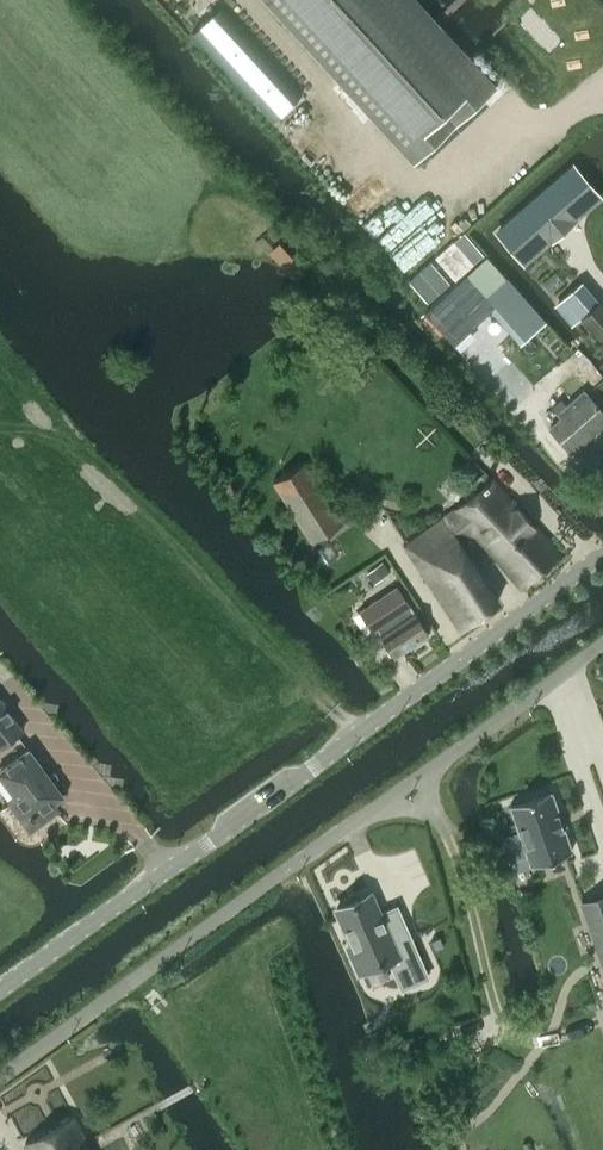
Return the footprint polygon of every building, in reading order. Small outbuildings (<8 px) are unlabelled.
[(496,87),(417,0),(265,0),(414,162),(496,87)] [(572,163),(494,229),(524,264),(602,198),(572,163)] [(466,273),(486,295),(503,278),(484,257),(466,273)] [(465,274),(424,315),(453,343),(495,305),(465,274)] [(584,286),(564,304),(577,319),(578,317),(597,301),(584,286)] [(597,300),(578,317),(602,344),(602,306),(597,300)] [(571,452),(602,424),(602,413),(584,391),(558,414),(561,417),(549,427),(571,452)] [(311,542),(342,523),(304,462),(273,482),(311,542)] [(521,585),(560,552),(494,476),(406,546),(460,629),(498,600),(459,540),(472,531),(521,585)] [(379,604),(363,615),(373,630),(376,627),(380,633),(394,656),(429,633),(415,611),(414,612),(401,590),(379,604)] [(0,699),(0,747),(23,731),(0,699)] [(0,770),(0,774),(17,797),(10,802),(30,829),(58,809),(53,802),(61,795),(53,784),(56,781),(57,776),(54,772),(48,776),(28,749),(0,770)] [(519,830),(502,836),(510,860),(527,854),(531,865),(571,851),(550,790),(510,804),(519,830)] [(428,976),(405,923),(389,930),(380,911),(371,890),(335,907),(351,943),(346,945),(358,973),(388,960),(401,988),(428,976)] [(581,902),(602,966),(602,895),(581,902)] [(28,1149),(92,1149),(74,1117),(25,1143),(28,1149)]
